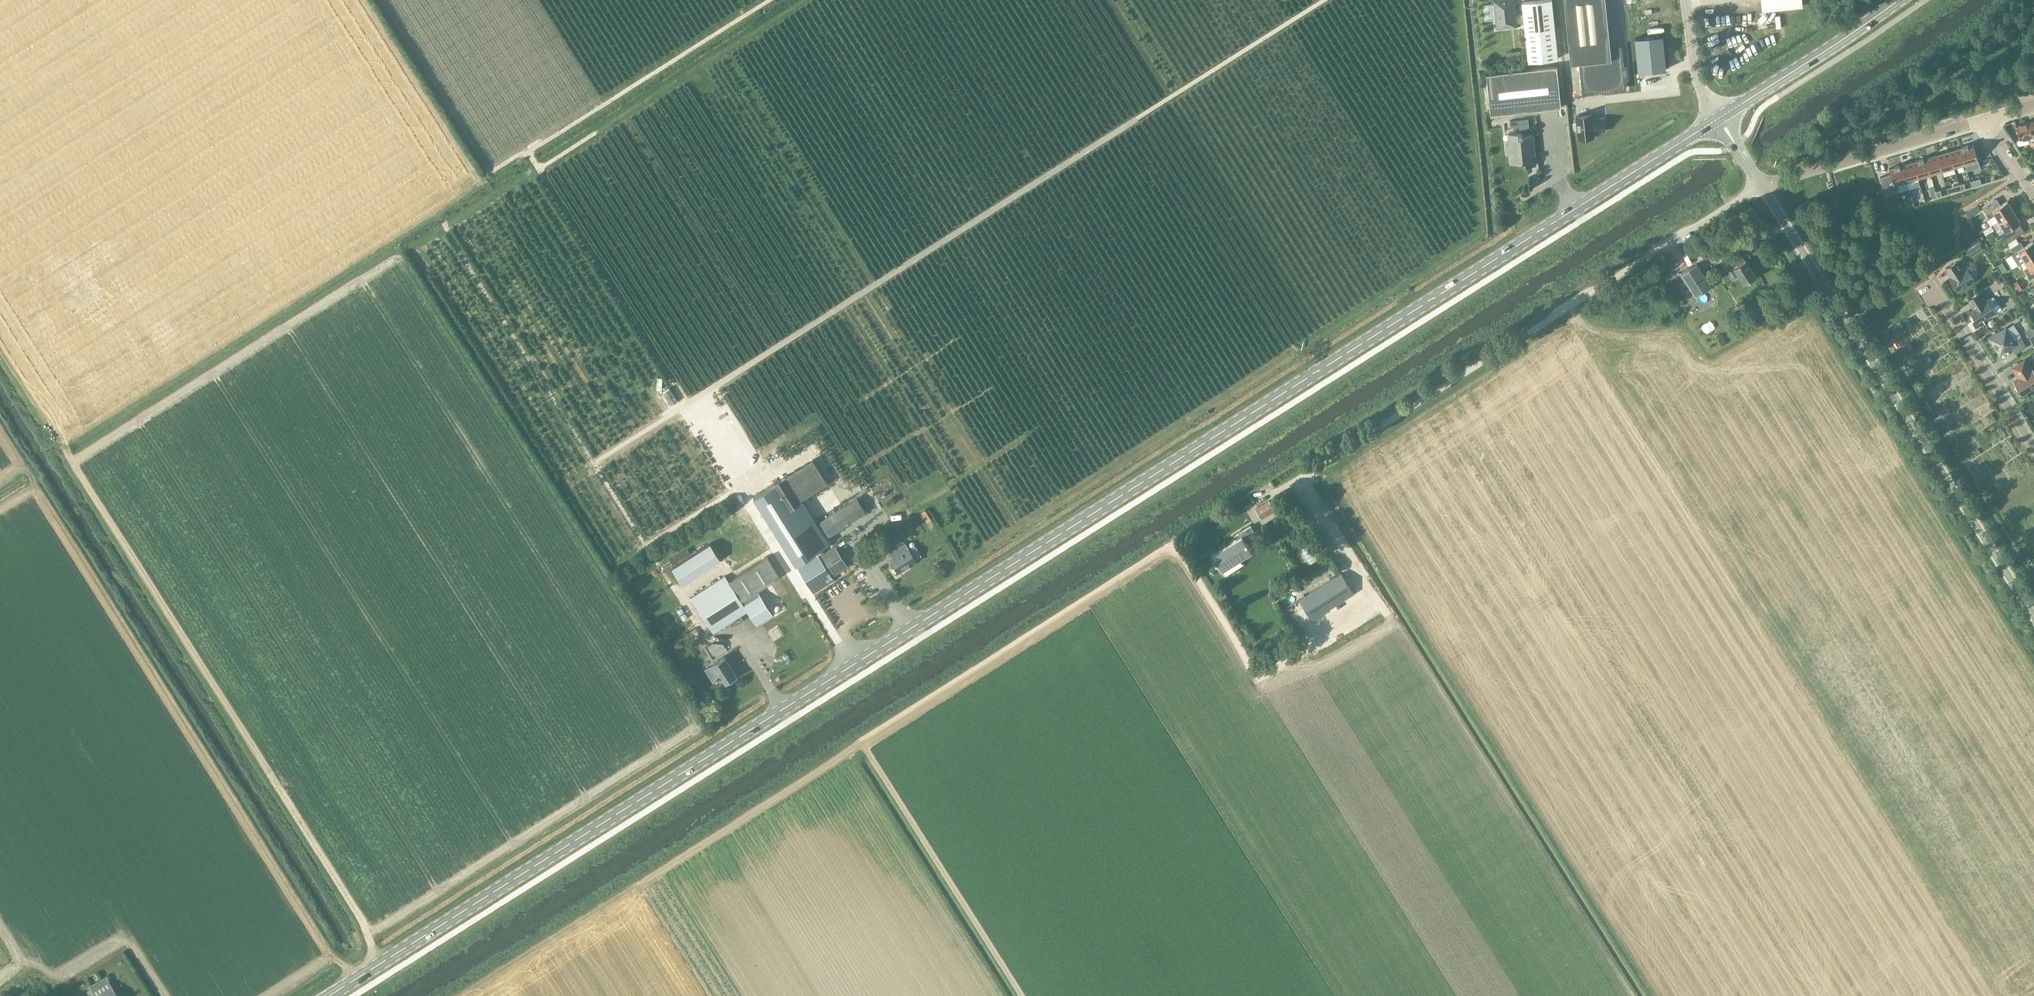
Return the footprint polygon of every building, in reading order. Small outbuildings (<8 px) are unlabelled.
[(1497,28),(1517,26),(1514,6),(1511,7),(1510,0),(1499,0),(1494,1),(1497,28)] [(1528,61),(1558,58),(1552,0),(1537,0),(1522,2),(1528,61)] [(1571,64),(1581,63),(1584,93),(1624,88),(1620,48),(1610,49),(1605,0),(1564,0),(1571,64)] [(1802,0),(1761,0),(1762,10),(1803,6),(1802,0)] [(1663,35),(1635,38),(1638,72),(1667,69),(1663,35)] [(1486,74),(1491,114),(1561,107),(1557,67),(1486,74)] [(1576,116),(1577,122),(1574,122),(1573,124),(1573,129),(1575,130),(1578,130),(1579,139),(1594,137),(1593,132),(1605,131),(1604,118),(1592,119),(1591,114),(1576,116)] [(2033,141),(2028,122),(2016,126),(2020,139),(2028,137),(2029,142),(2030,142),(2031,148),(2033,147),(2033,141)] [(1533,135),(1523,136),(1523,135),(1522,134),(1522,133),(1521,133),(1520,133),(1519,133),(1508,134),(1509,144),(1506,144),(1507,154),(1510,154),(1511,164),(1525,162),(1525,166),(1529,166),(1528,153),(1534,152),(1533,135)] [(1973,143),(1960,147),(1965,164),(1978,161),(1973,143)] [(1960,147),(1949,151),(1954,168),(1965,164),(1960,147)] [(1949,151),(1937,154),(1942,171),(1954,168),(1949,151)] [(1937,154),(1925,157),(1931,175),(1942,171),(1937,154)] [(1925,157),(1913,161),(1918,178),(1931,175),(1925,157)] [(1913,161),(1902,164),(1907,182),(1918,178),(1913,161)] [(1891,174),(1879,177),(1883,189),(1885,188),(1886,194),(1899,190),(1897,184),(1907,182),(1902,164),(1889,168),(1891,174)] [(1994,199),(1982,207),(1993,224),(2014,211),(2007,200),(1998,206),(1994,199)] [(1966,220),(1973,216),(1969,209),(1961,213),(1966,220)] [(2002,240),(2004,238),(2015,232),(2011,227),(2020,221),(2014,211),(1993,224),(2002,240)] [(2033,255),(2033,243),(2033,241),(2024,246),(2021,241),(2010,248),(2015,255),(2019,252),(2024,261),(2033,255)] [(1970,257),(1983,248),(1979,242),(1966,250),(1970,257)] [(2024,269),(2025,271),(2030,279),(2033,276),(2033,255),(2024,261),(2028,266),(2024,269)] [(1756,276),(1751,269),(1746,260),(1745,261),(1741,256),(1734,261),(1737,266),(1734,268),(1744,284),(1756,276)] [(1957,261),(1946,268),(1951,277),(1949,278),(1958,291),(1974,281),(1966,267),(1962,270),(1957,261)] [(2001,261),(1996,263),(2001,271),(2005,269),(2001,261)] [(1696,297),(1712,287),(1698,264),(1682,273),(1696,297)] [(2009,284),(2015,292),(2022,288),(2016,279),(2009,284)] [(2031,307),(2033,305),(2033,284),(2033,283),(2023,288),(2031,307)] [(1993,296),(1987,300),(1985,302),(1979,293),(1968,299),(1974,309),(1970,311),(1977,322),(1985,317),(1986,318),(2001,309),(1993,296)] [(1996,332),(1987,337),(1992,345),(1993,344),(2000,355),(2012,347),(2015,353),(2026,346),(2020,336),(2014,340),(2006,327),(1996,333),(1996,332)] [(2015,382),(2022,394),(2033,386),(2033,374),(2032,370),(2031,371),(2024,361),(2013,368),(2018,375),(2018,374),(2021,378),(2015,382)] [(917,485),(921,493),(936,485),(932,477),(917,485)] [(857,498),(819,521),(828,535),(866,512),(857,498)] [(1255,509),(1261,518),(1274,509),(1268,500),(1255,509)] [(790,506),(785,509),(791,520),(796,517),(790,506)] [(912,512),(921,526),(930,520),(920,506),(912,512)] [(1240,560),(1239,559),(1252,552),(1247,544),(1248,544),(1247,542),(1246,543),(1244,539),(1255,532),(1251,526),(1234,536),(1236,541),(1213,556),(1217,561),(1216,562),(1217,564),(1218,563),(1221,568),(1222,571),(1240,560)] [(784,536),(781,537),(783,548),(797,546),(795,531),(789,532),(789,530),(783,531),(784,536)] [(892,559),(889,561),(897,572),(916,560),(913,556),(918,552),(913,545),(908,549),(903,541),(887,551),(892,559)] [(710,543),(671,568),(682,583),(720,559),(710,543)] [(831,576),(847,565),(834,546),(819,556),(816,553),(796,566),(813,593),(834,579),(831,576)] [(787,551),(782,554),(790,566),(795,563),(787,551)] [(712,633),(747,611),(756,625),(761,621),(764,625),(788,610),(770,582),(779,576),(766,556),(728,581),(724,576),(690,597),(712,633)] [(859,568),(854,572),(863,582),(868,578),(859,568)] [(1312,619),(1354,593),(1342,573),(1300,599),(1312,619)] [(847,591),(851,598),(863,592),(859,584),(847,591)] [(776,625),(767,629),(771,640),(781,636),(776,625)] [(741,672),(734,661),(729,653),(713,664),(712,683),(721,677),(725,682),(741,672)] [(106,976),(89,986),(95,995),(118,995),(106,976)]
